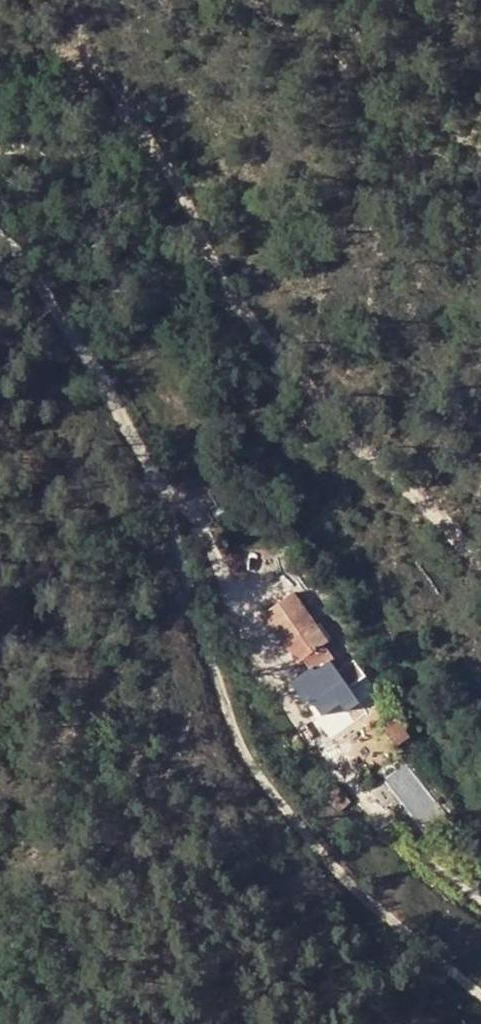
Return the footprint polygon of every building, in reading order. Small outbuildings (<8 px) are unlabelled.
[(341,704),(345,711),(355,703),(346,689),(334,673),(318,648),(332,639),(298,589),(267,608),(300,658),(308,653),(313,662),(289,678),(304,701),(312,697),(324,715),(341,704)] [(352,660),(334,673),(346,689),(364,678),(352,660)] [(341,704),(324,715),(330,725),(347,714),(345,711),(341,704)] [(393,719),(377,730),(388,745),(391,742),(395,748),(407,740),(393,719)]
